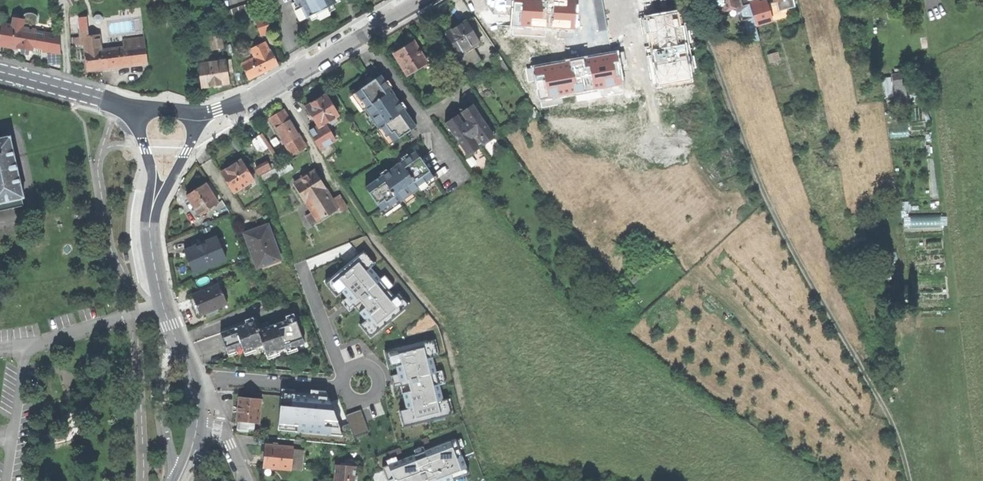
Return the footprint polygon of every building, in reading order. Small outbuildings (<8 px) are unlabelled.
[(336,4),(334,0),(295,0),(296,3),(305,20),(310,17),(333,6),(336,4)] [(507,5),(509,27),(563,21),(563,19),(574,18),(572,4),(562,5),(561,0),(551,0),(533,2),(507,5)] [(740,6),(741,6),(739,0),(703,0),(703,1),(702,5),(703,7),(705,10),(708,11),(715,10),(716,13),(740,6)] [(748,0),(749,4),(755,25),(772,20),(767,4),(757,7),(755,0),(748,0)] [(777,1),(778,1),(780,8),(792,5),(791,0),(776,0),(777,1)] [(227,26),(254,18),(251,3),(223,12),(227,26)] [(300,22),(305,20),(296,3),(292,6),(300,22)] [(759,41),(755,25),(749,4),(741,6),(740,6),(750,40),(759,41)] [(335,10),(333,6),(310,17),(312,22),(318,19),(319,20),(330,15),(329,13),(335,10)] [(509,40),(488,7),(474,17),(503,60),(506,58),(499,47),(509,40)] [(261,35),(270,31),(265,15),(255,19),(257,24),(261,35)] [(35,30),(22,28),(24,19),(14,18),(12,26),(3,24),(0,41),(0,44),(23,48),(32,50),(35,30)] [(476,39),(466,23),(456,28),(447,34),(468,69),(481,61),(473,49),(483,43),(479,37),(476,39)] [(123,66),(147,63),(144,38),(122,41),(123,48),(100,51),(98,35),(88,36),(87,29),(80,30),(81,37),(84,37),(86,52),(85,52),(87,70),(123,66)] [(213,50),(222,48),(220,33),(210,34),(213,50)] [(427,64),(413,42),(404,48),(394,54),(407,76),(423,66),(425,69),(428,67),(426,64),(427,64)] [(255,58),(242,64),(249,79),(265,71),(264,69),(277,63),(271,50),(269,51),(265,43),(251,50),(255,58)] [(232,59),(225,60),(225,61),(199,65),(203,86),(216,84),(228,82),(226,72),(233,71),(232,59)] [(278,64),(277,63),(264,69),(265,71),(271,68),(278,64)] [(448,65),(442,69),(449,80),(455,76),(448,65)] [(898,101),(908,100),(905,74),(895,75),(898,101)] [(888,95),(895,94),(893,75),(886,76),(888,95)] [(392,143),(414,127),(392,97),(391,98),(388,95),(386,91),(388,89),(379,77),(372,82),(369,77),(360,83),(363,88),(355,94),(367,110),(365,112),(378,131),(380,130),(386,138),(388,137),(392,143)] [(324,123),(337,116),(325,96),(315,101),(306,107),(318,126),(309,132),(326,159),(345,148),(339,139),(335,141),(324,123)] [(459,113),(444,123),(466,154),(470,151),(475,150),(480,148),(478,146),(482,143),(483,146),(487,143),(489,138),(493,135),(472,105),(459,113)] [(269,118),(292,155),(305,147),(301,139),(304,137),(302,134),(299,136),(283,109),(274,115),(269,118)] [(259,153),(267,147),(259,135),(250,140),(259,153)] [(22,197),(9,136),(0,138),(0,210),(23,205),(21,197),(22,197)] [(400,163),(366,188),(380,210),(387,206),(389,208),(399,202),(400,204),(420,189),(419,188),(433,177),(415,152),(400,163)] [(293,158),(287,162),(290,168),(297,165),(293,158)] [(220,172),(233,193),(254,180),(241,159),(231,166),(220,172)] [(262,166),(266,173),(278,166),(275,159),(262,166)] [(287,162),(280,165),(284,172),(290,168),(287,162)] [(304,177),(294,183),(312,212),(318,220),(337,208),(339,210),(346,206),(339,194),(332,199),(325,189),(325,188),(314,171),(304,177)] [(198,215),(217,203),(205,183),(197,189),(186,195),(198,215)] [(311,224),(318,220),(312,212),(306,216),(311,224)] [(917,226),(941,225),(941,214),(916,215),(917,226)] [(244,233),(257,267),(262,266),(263,269),(281,262),(267,225),(256,229),(244,233)] [(196,271),(221,261),(211,238),(198,244),(200,247),(188,252),(192,261),(196,271)] [(372,246),(330,278),(362,322),(360,323),(370,337),(415,304),(410,297),(406,300),(380,265),(384,262),(372,246)] [(217,308),(227,304),(218,283),(192,294),(196,305),(201,315),(211,311),(210,310),(217,307),(217,308)] [(285,347),(303,339),(292,314),(272,323),(257,329),(256,327),(254,328),(251,320),(219,334),(219,333),(218,333),(222,342),(227,353),(241,347),(242,351),(262,343),(266,353),(284,344),(285,347)] [(439,338),(394,348),(410,423),(460,412),(457,396),(452,397),(439,338)] [(283,391),(280,437),(346,442),(347,432),(367,433),(368,411),(353,410),(354,395),(283,391)] [(237,430),(247,431),(247,428),(253,429),(254,423),(258,423),(260,400),(239,398),(238,406),(237,422),(237,430)] [(407,408),(400,409),(404,426),(411,424),(407,408)] [(477,474),(464,436),(396,459),(397,462),(384,466),(389,480),(456,480),(477,474)] [(291,470),(293,447),(265,445),(263,460),(262,467),(291,470)] [(199,472),(203,474),(206,467),(207,465),(205,464),(204,463),(199,472)] [(356,466),(335,465),(334,480),(354,480),(356,466)]
